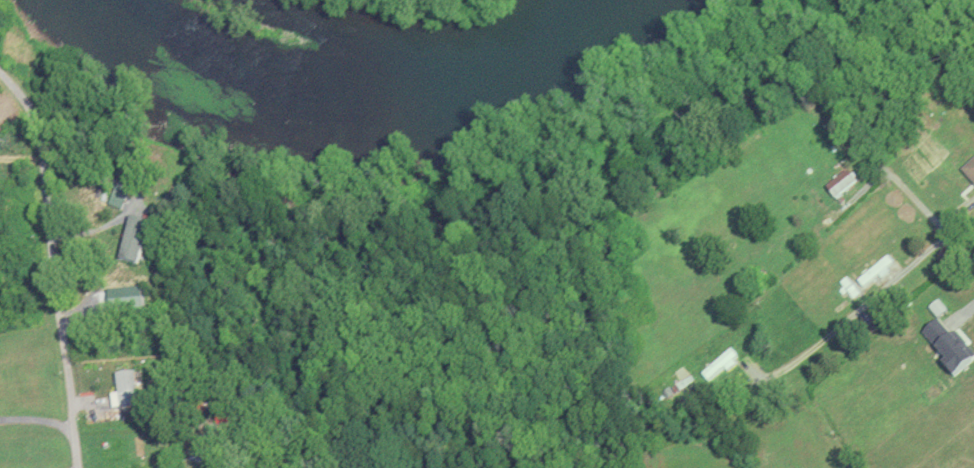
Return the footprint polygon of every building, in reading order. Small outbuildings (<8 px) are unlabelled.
[(958,169),(973,187),(973,155),(958,169)] [(822,182),(827,195),(852,185),(847,172),(822,182)] [(115,259),(135,264),(145,220),(125,216),(115,259)] [(926,305),(935,317),(944,310),(935,298),(926,305)] [(700,372),(708,381),(736,356),(727,347),(700,372)] [(108,407),(135,406),(134,370),(112,370),(113,392),(108,392),(108,407)]
